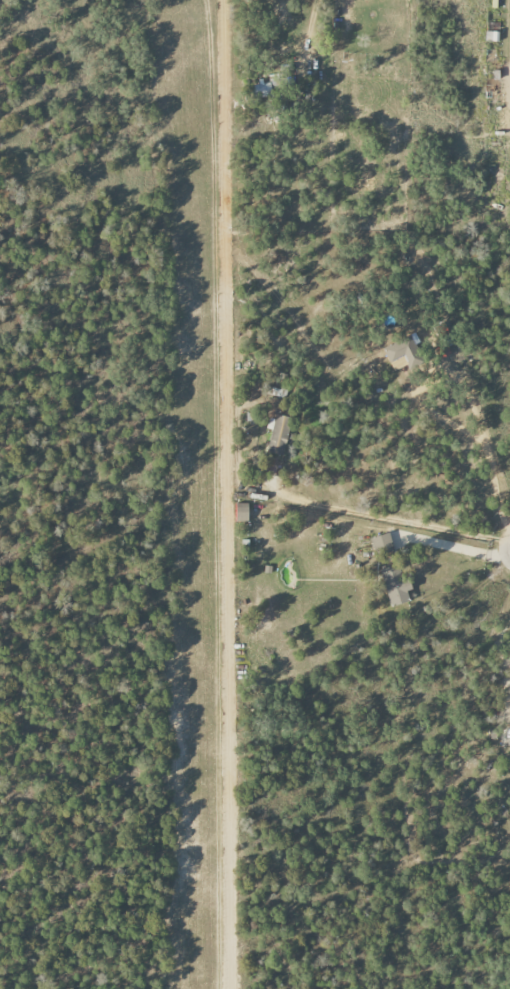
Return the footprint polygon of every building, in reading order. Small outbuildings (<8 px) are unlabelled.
[(499,32),(485,31),(485,41),(498,42),(499,32)] [(270,75),(271,89),(283,88),(283,84),(277,84),(277,75),(270,75)] [(251,85),(252,99),(272,97),(271,83),(251,85)] [(404,358),(407,365),(422,359),(416,344),(420,343),(416,333),(383,347),(389,364),(404,358)] [(270,414),(266,429),(272,430),(267,452),(282,456),(291,420),(270,414)] [(236,521),(248,521),(248,504),(236,504),(236,521)] [(394,552),(390,533),(371,538),(375,557),(394,552)] [(409,602),(406,591),(411,590),(408,576),(401,577),(398,565),(381,570),(390,607),(409,602)]
